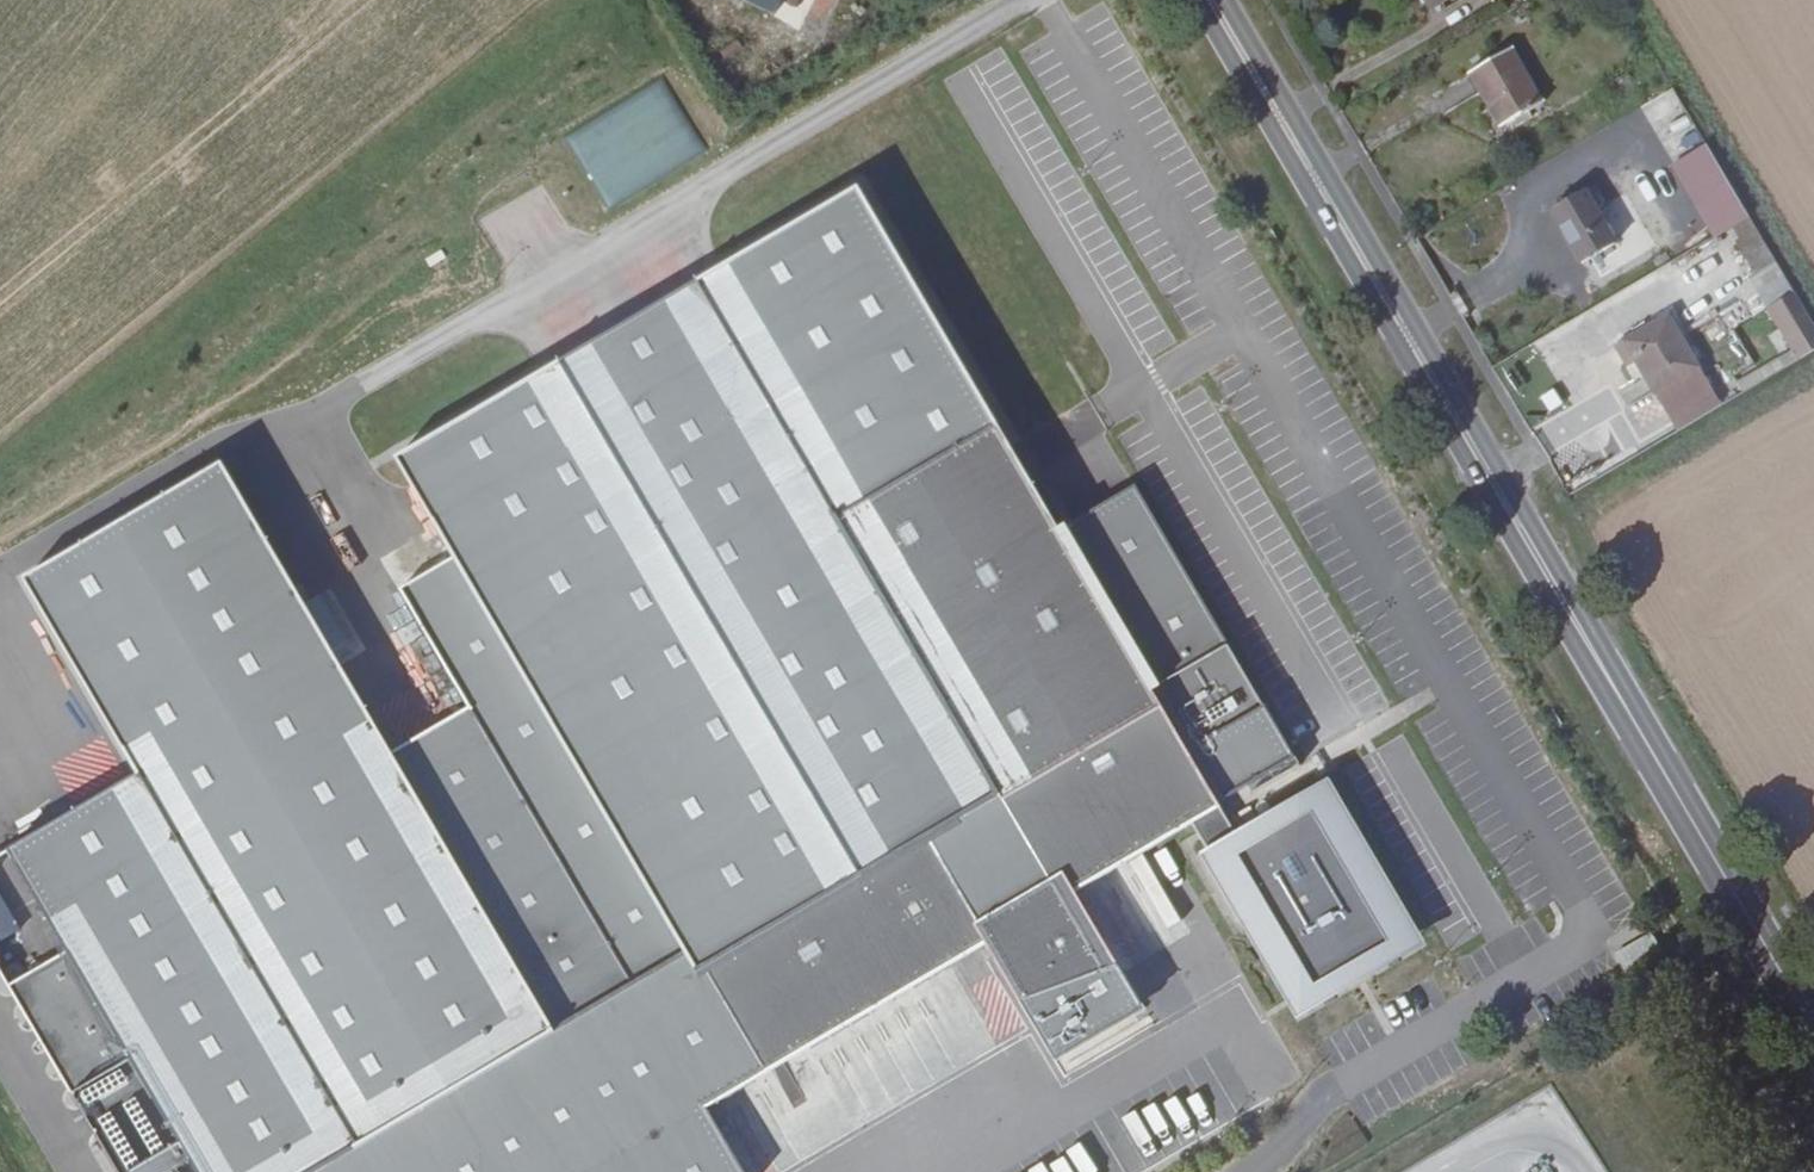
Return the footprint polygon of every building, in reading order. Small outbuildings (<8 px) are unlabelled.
[(1430,11),(1449,0),(1423,0),(1430,11)] [(1512,49),(1469,74),(1501,128),(1543,103),(1512,49)] [(566,131),(603,205),(702,156),(665,81),(566,131)] [(1733,227),(1749,217),(1706,145),(1674,164),(1717,236),(1733,227)] [(763,1068),(981,941),(984,947),(1018,1002),(1117,964),(1074,894),(1069,886),(1188,818),(1191,824),(1204,846),(1195,851),(1235,919),(1263,909),(1309,988),(1391,939),(1354,875),(1379,863),(1327,774),(1232,829),(854,183),(393,457),(460,568),(763,1068)] [(1583,265),(1593,259),(1602,275),(1633,257),(1623,241),(1616,245),(1585,192),(1552,211),(1583,265)] [(1758,273),(1776,262),(1749,217),(1733,227),(1747,250),(1745,251),(1758,273)] [(1795,293),(1769,308),(1800,360),(1813,352),(1813,326),(1795,293)] [(1669,417),(1713,392),(1669,317),(1625,343),(1637,363),(1669,417)] [(1627,369),(1637,363),(1625,343),(1616,348),(1627,369)] [(1592,453),(1631,431),(1608,391),(1537,431),(1549,453),(1581,435),(1592,453)] [(1678,433),(1723,406),(1713,392),(1669,417),(1678,433)] [(460,568),(405,595),(468,713),(395,759),(219,462),(23,583),(131,780),(0,860),(0,968),(122,1171),(744,1171),(704,1106),(767,1075),(460,568)] [(1162,841),(1191,824),(1188,818),(1069,886),(1074,894),(1162,841)] [(1294,1017),(1426,941),(1379,863),(1354,875),(1391,939),(1309,988),(1263,909),(1235,919),(1294,1017)] [(1666,906),(1655,888),(1645,893),(1656,912),(1666,906)] [(1651,932),(1613,951),(1625,973),(1662,954),(1651,932)] [(767,1075),(984,947),(981,941),(763,1068),(767,1075)] [(1056,1152),(1045,1160),(1053,1171),(1069,1171),(1056,1152)]
